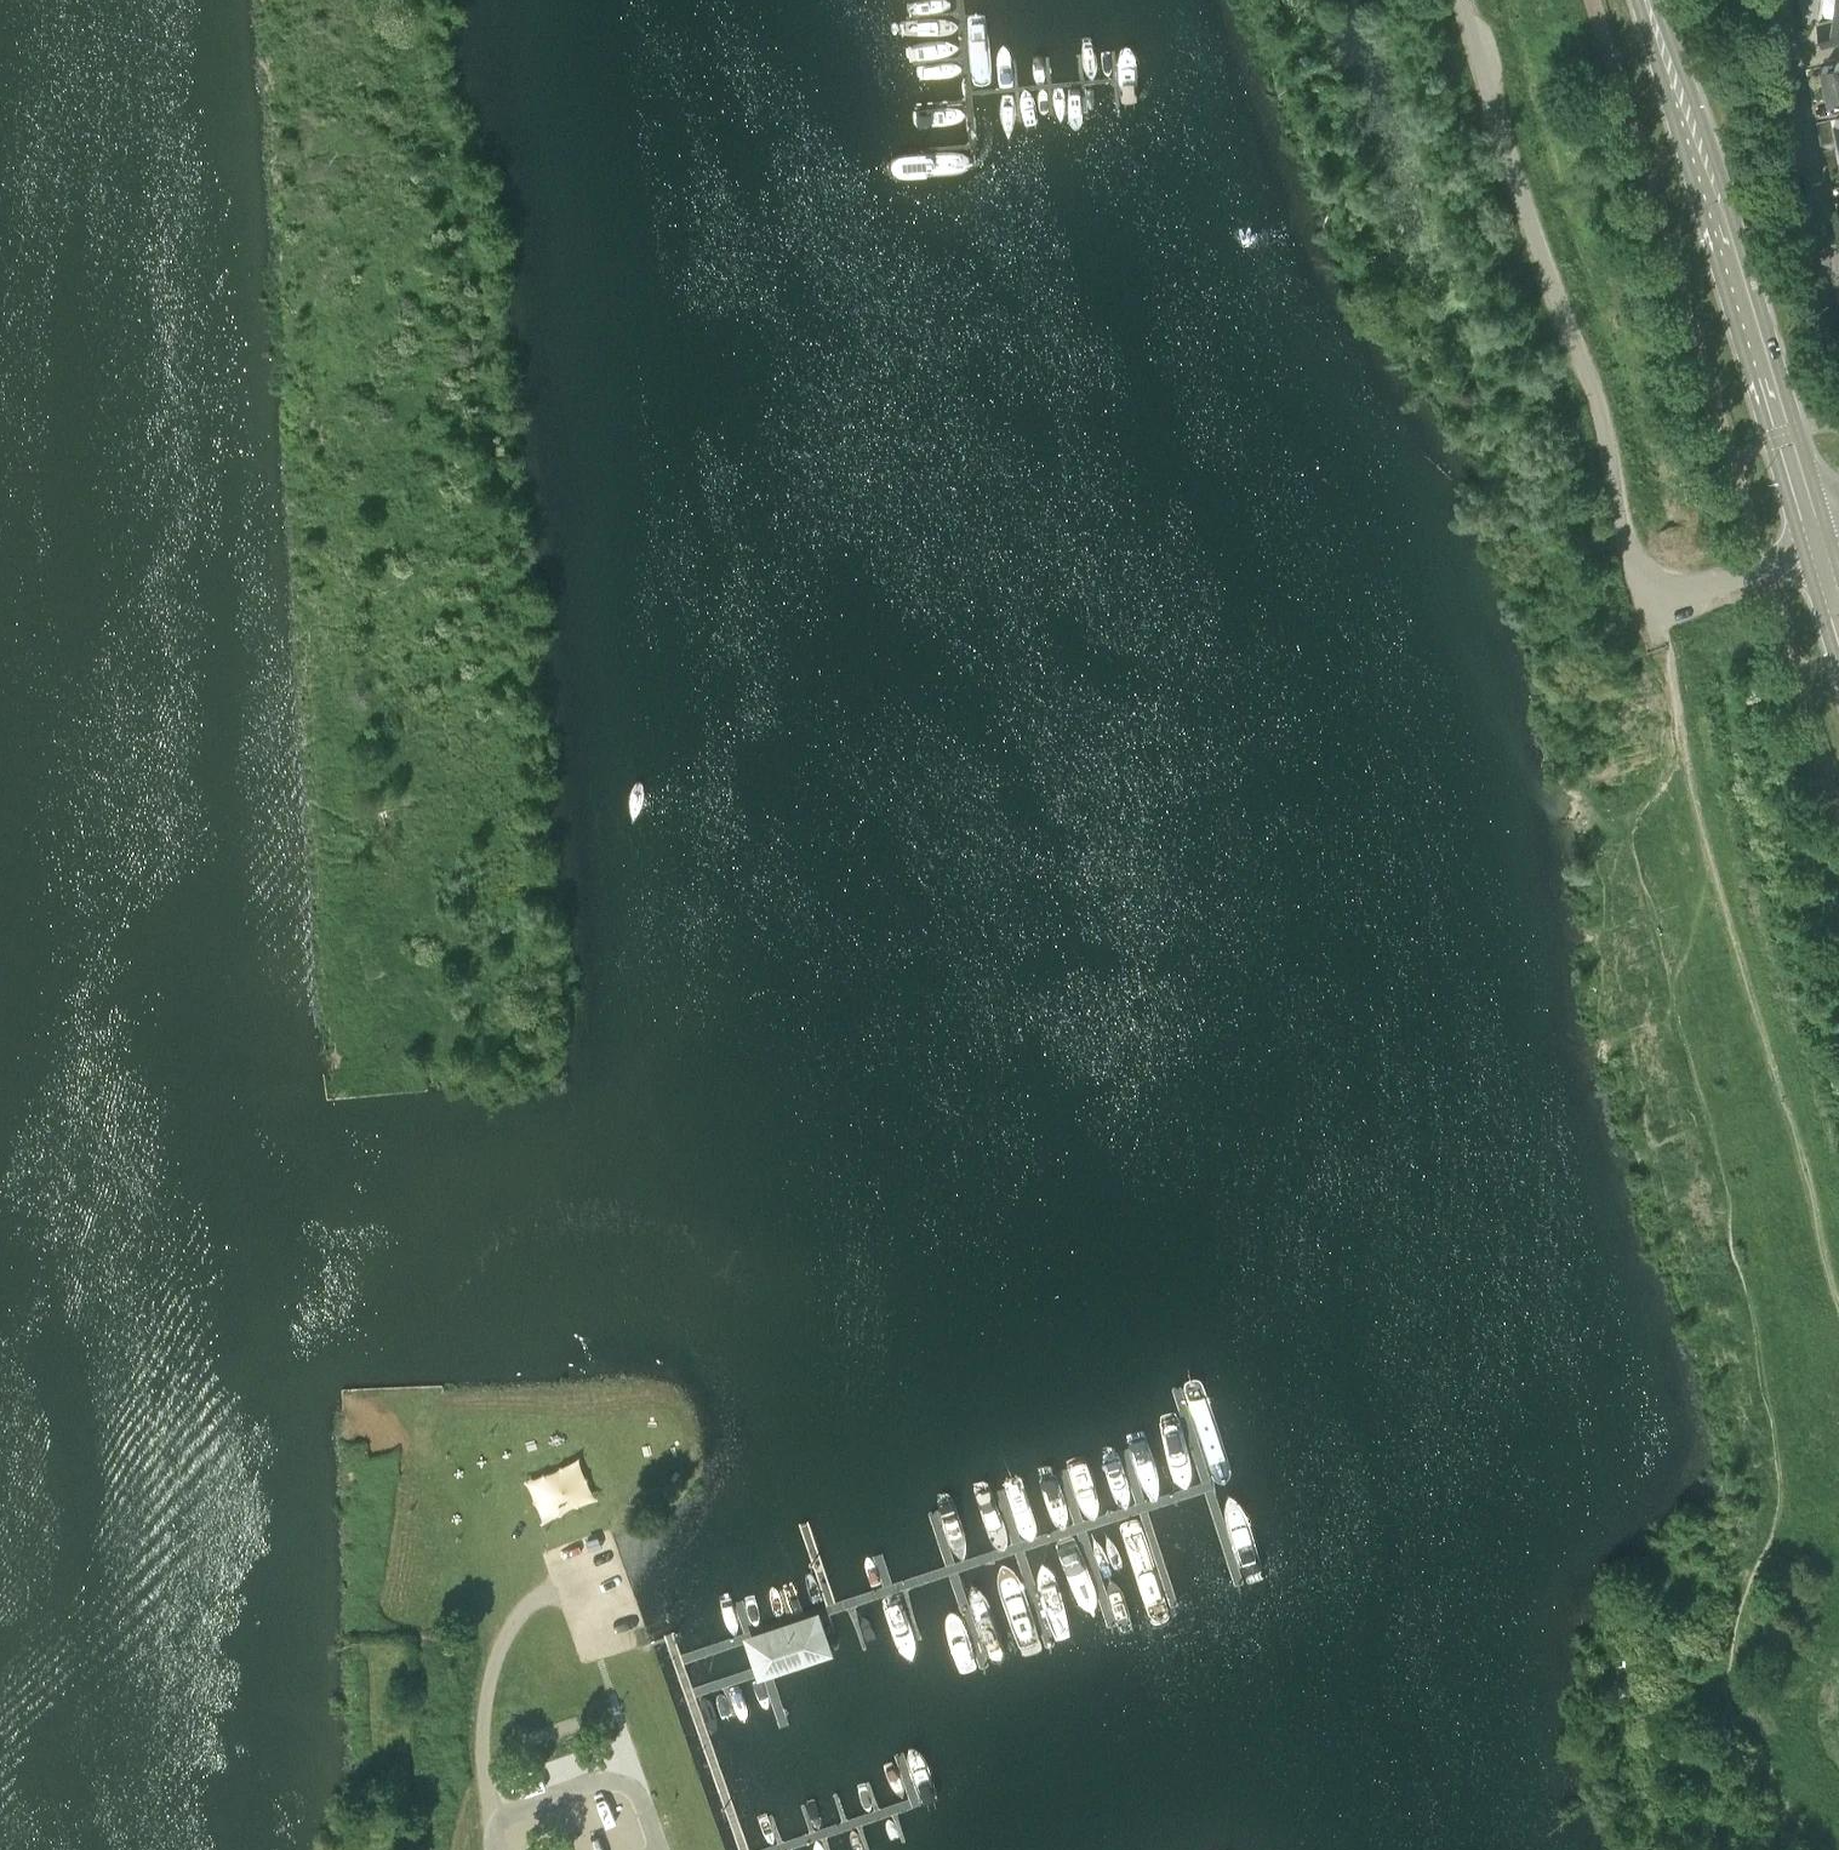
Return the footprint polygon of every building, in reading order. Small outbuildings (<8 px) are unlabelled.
[(1838,41),(1838,0),(1827,0),(1826,8),(1828,13),(1838,15),(1838,18),(1820,22),(1825,44),(1838,41)] [(1824,66),(1832,100),(1838,98),(1838,62),(1824,66)] [(756,1642),(767,1675),(804,1663),(801,1654),(819,1647),(811,1623),(756,1642)]
